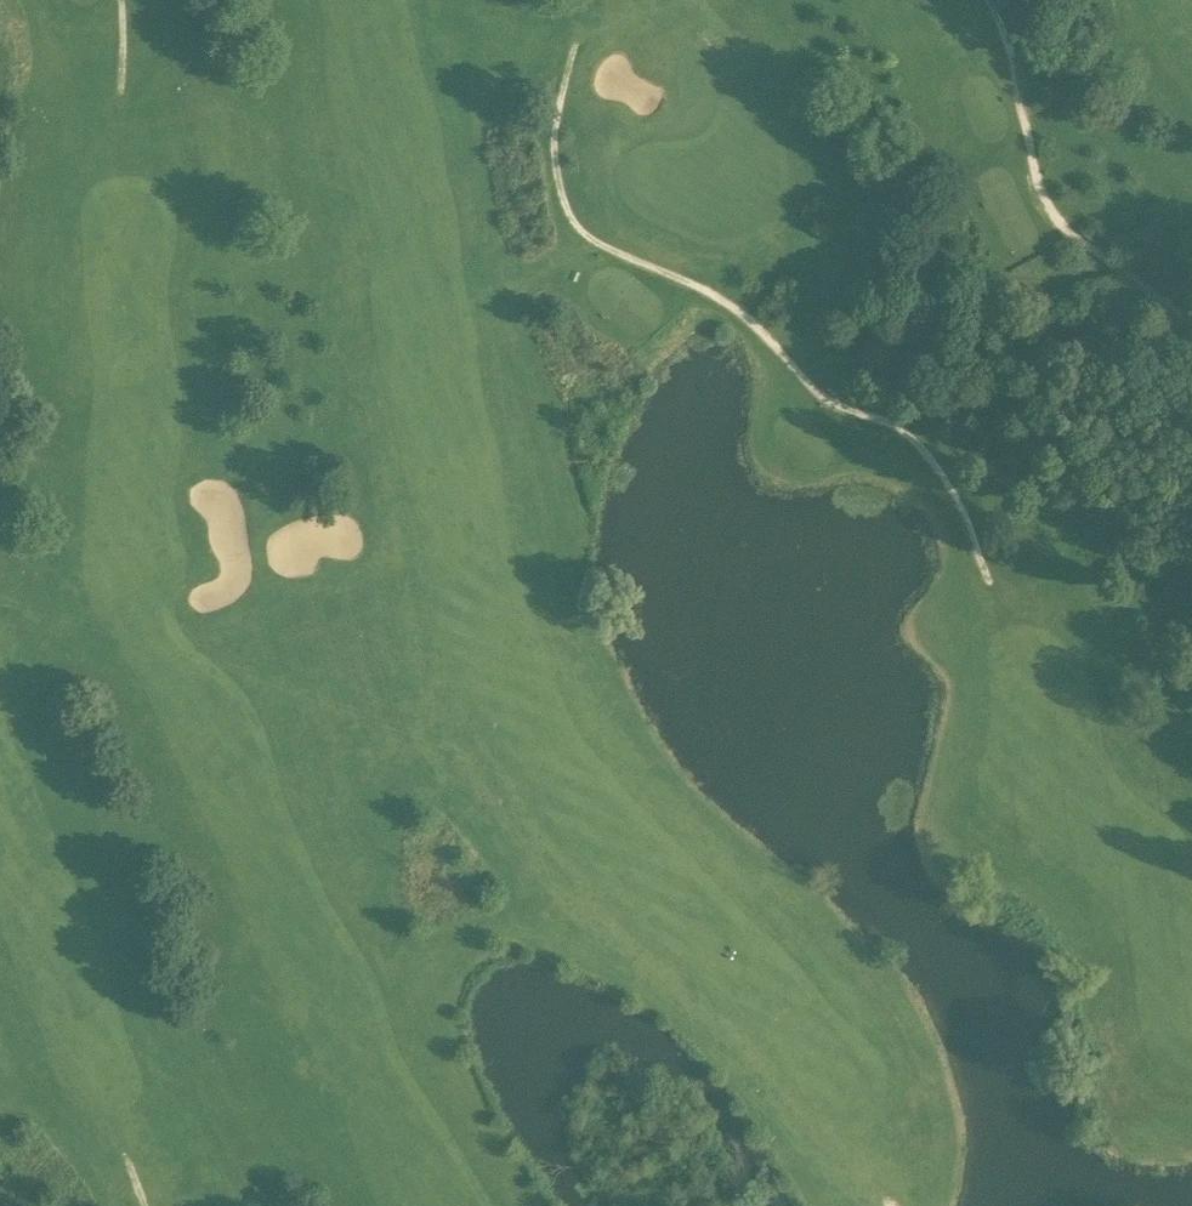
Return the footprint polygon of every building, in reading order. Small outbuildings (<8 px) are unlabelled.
[(1173,344),(1168,335),(1155,342),(1160,351),(1173,344)]
